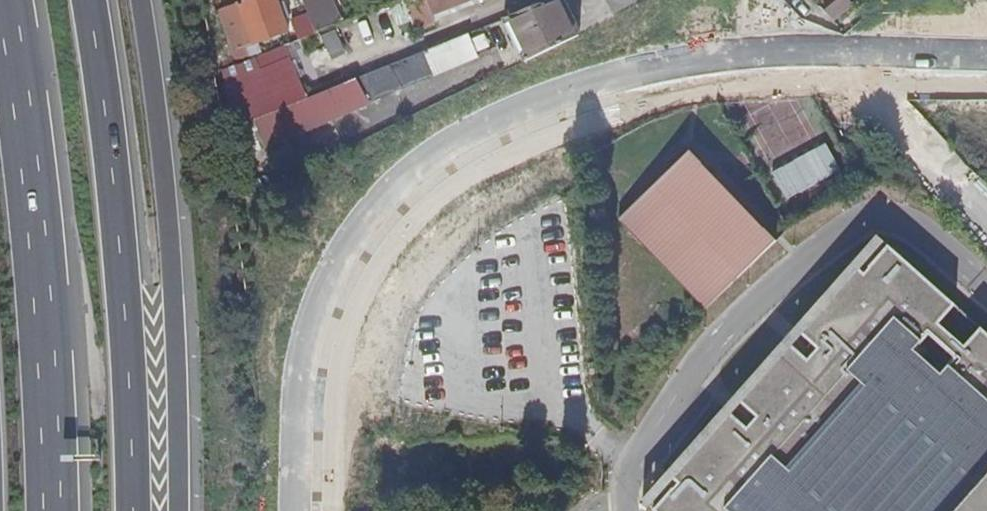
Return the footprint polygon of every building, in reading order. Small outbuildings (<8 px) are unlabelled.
[(277,0),(248,0),(221,10),(240,60),(250,56),(246,46),(288,30),(277,0)] [(316,33),(338,24),(329,0),(303,0),(311,20),(316,33)] [(562,0),(552,0),(505,19),(525,61),(579,35),(562,0)] [(832,23),(848,9),(841,0),(836,0),(822,12),(832,23)] [(316,33),(311,20),(300,24),(297,29),(300,39),(316,33)] [(475,61),(465,35),(305,99),(260,117),(272,144),(475,61)] [(579,36),(579,35),(525,61),(526,62),(579,36)] [(285,46),(238,64),(223,70),(232,129),(260,117),(305,99),(285,46)] [(236,159),(272,144),(260,117),(232,129),(236,159)] [(775,241),(687,152),(618,220),(706,309),(775,241)] [(982,330),(965,349),(938,325),(955,306),(890,248),(866,275),(861,271),(804,335),(822,350),(810,363),(793,347),(744,403),(761,418),(750,431),(733,416),(676,479),(681,483),(657,510),(986,510),(986,334),(982,330)]
